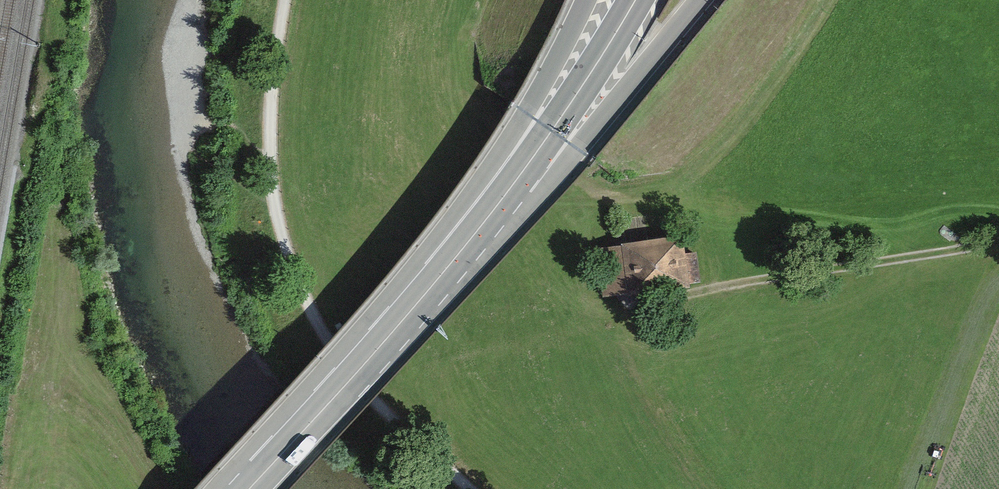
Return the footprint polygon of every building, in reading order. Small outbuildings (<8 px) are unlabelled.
[(690,228),(590,242),(598,293),(698,279),(690,228)]
